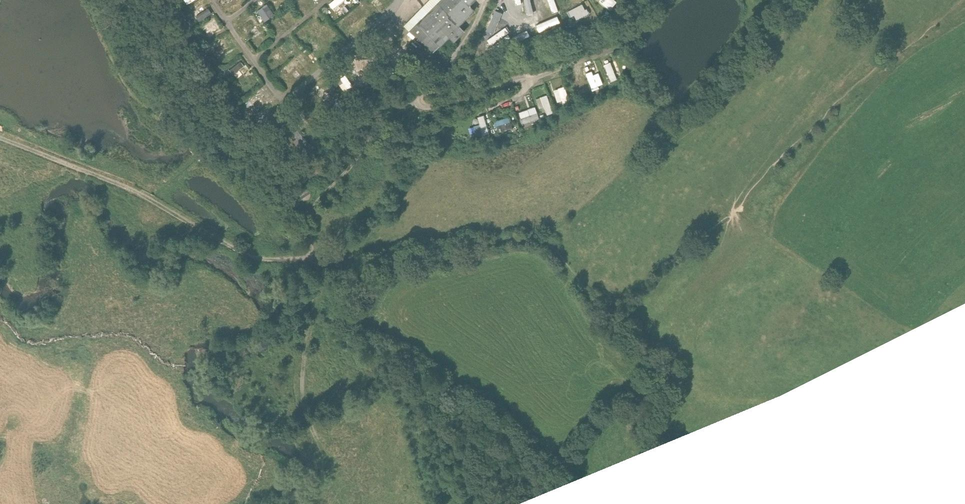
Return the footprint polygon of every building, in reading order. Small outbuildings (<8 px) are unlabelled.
[(195,6),(200,16),(212,9),(207,0),(205,0),(195,6)] [(351,2),(350,0),(333,0),(331,1),(338,11),(351,2)] [(411,30),(434,52),(449,37),(454,42),(465,31),(460,26),(475,10),(470,5),(475,0),(430,0),(423,7),(428,13),(411,30)] [(611,8),(619,0),(602,0),(611,8)] [(269,1),(259,7),(267,19),(277,12),(269,1)] [(571,8),(573,14),(577,13),(579,17),(590,12),(585,1),(571,8)] [(340,20),(347,30),(361,19),(354,9),(340,20)] [(239,23),(243,29),(245,27),(248,30),(260,22),(254,13),(239,23)] [(209,30),(221,23),(216,14),(204,21),(209,30)] [(210,41),(213,47),(222,43),(225,47),(233,43),(228,33),(210,41)] [(281,44),(289,54),(297,48),(289,38),(281,44)] [(406,51),(399,43),(386,54),(392,62),(406,51)] [(304,53),(284,62),(289,71),(308,62),(304,53)] [(231,65),(238,76),(250,68),(243,57),(231,65)] [(348,66),(360,83),(371,76),(358,59),(348,66)] [(616,72),(620,71),(617,62),(606,65),(612,83),(619,81),(616,72)] [(605,88),(601,74),(594,76),(593,72),(588,74),(593,91),(605,88)] [(573,79),(577,89),(582,88),(584,94),(590,92),(583,75),(573,79)] [(244,99),(250,108),(267,97),(261,88),(244,99)] [(558,103),(564,102),(565,107),(571,106),(567,88),(555,90),(558,103)] [(541,109),(546,108),(549,116),(554,114),(549,96),(538,99),(541,109)] [(265,113),(273,109),(271,104),(263,108),(265,113)] [(520,113),(524,126),(541,120),(537,108),(520,113)] [(475,140),(492,134),(485,116),(478,118),(481,125),(471,129),(475,140)] [(496,123),(500,133),(514,128),(510,117),(496,123)] [(299,124),(294,129),(305,142),(311,138),(299,124)]
